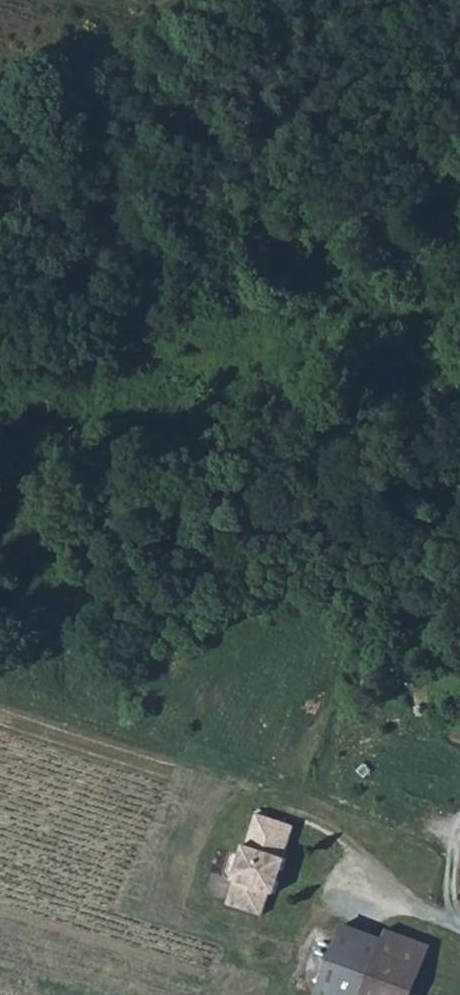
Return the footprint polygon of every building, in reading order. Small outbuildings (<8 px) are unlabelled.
[(284,857),(294,826),(258,813),(247,845),(245,844),(241,853),(237,852),(230,855),(225,871),(228,877),(235,880),(227,903),(261,915),(269,892),(274,893),(286,858),(284,857)] [(426,944),(392,929),(386,927),(382,938),(340,922),(316,982),(326,987),(324,994),(406,994),(426,944)] [(326,987),(316,982),(312,991),(323,994),(324,994),(326,987)]
